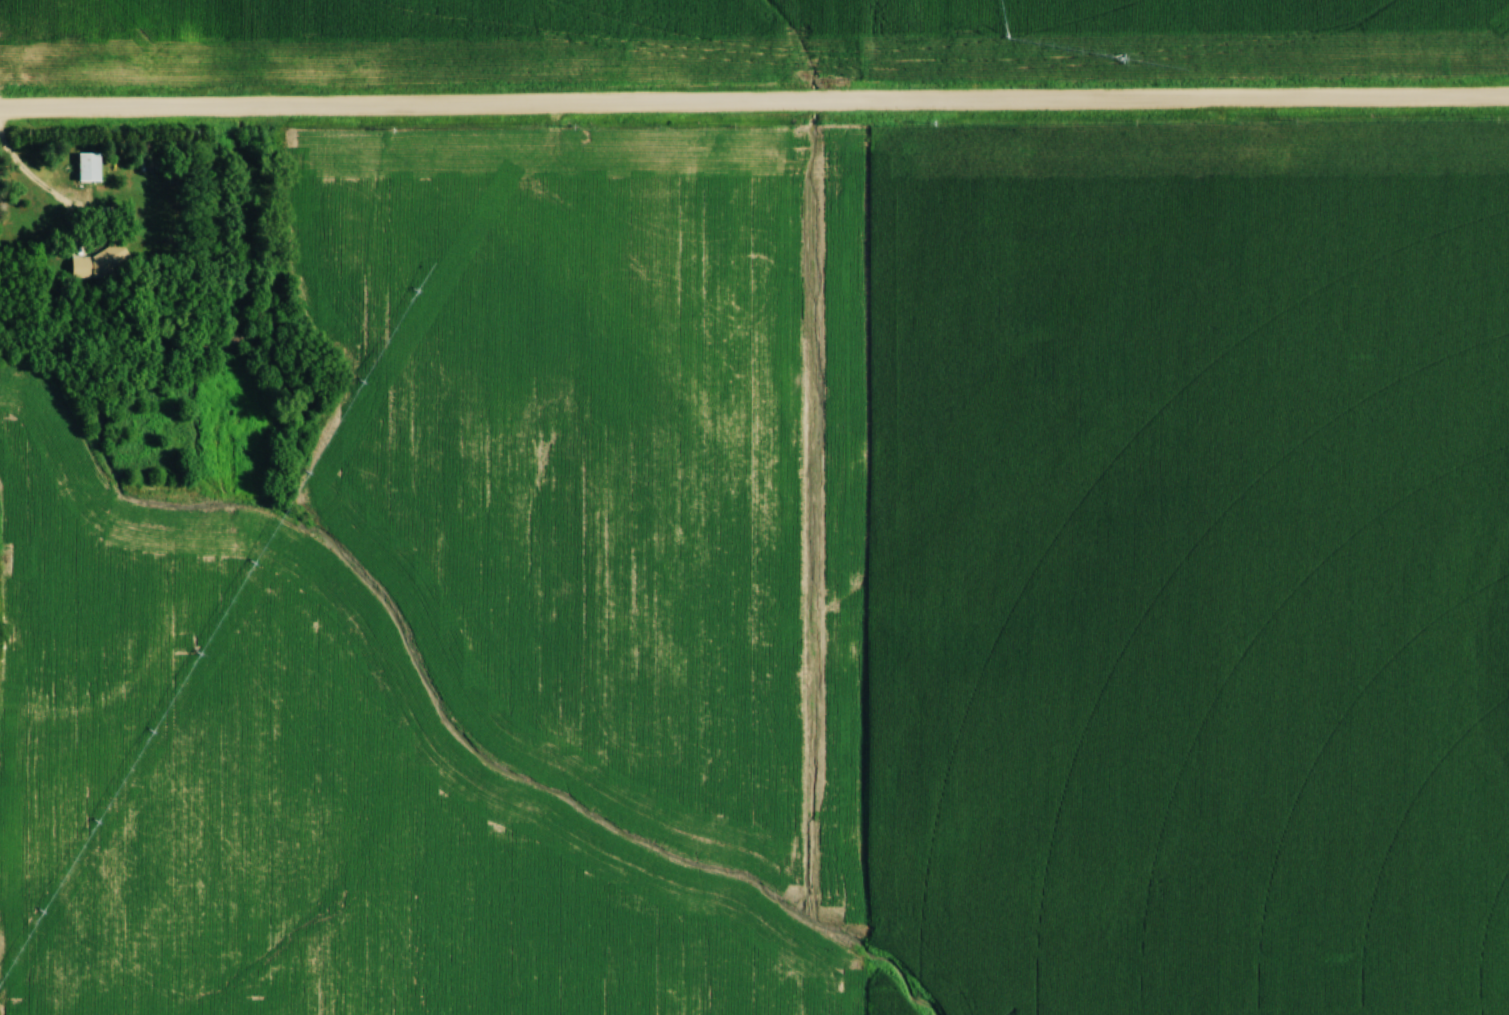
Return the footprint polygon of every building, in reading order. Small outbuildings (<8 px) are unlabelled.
[(103,156),(81,156),(81,182),(103,182),(103,156)] [(92,284),(133,257),(122,240),(81,267),(92,284)]
